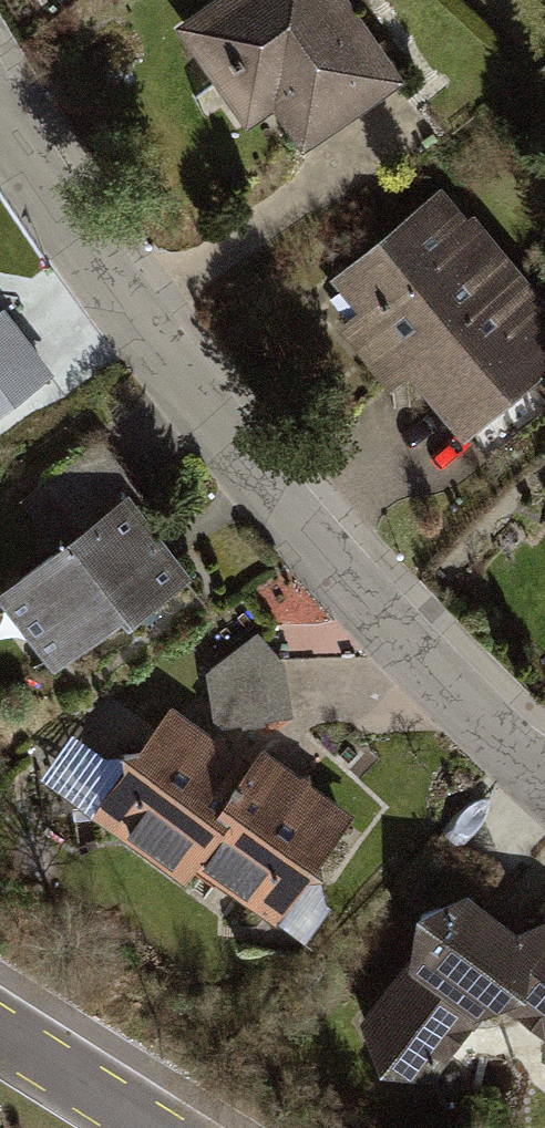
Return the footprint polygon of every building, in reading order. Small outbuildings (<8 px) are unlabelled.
[(349,0),(221,0),(179,28),(213,79),(194,92),(231,138),(274,109),(301,149),(347,118),(360,137),(405,107),(388,83),(400,76),(349,0)] [(337,277),(346,289),(323,308),(390,394),(411,378),(457,437),(544,369),(544,295),(481,213),(472,220),(449,190),(337,277)] [(46,374),(1,315),(0,315),(0,410),(46,374)] [(121,502),(143,529),(157,518),(97,442),(50,480),(88,528),(121,502)] [(60,548),(20,579),(73,648),(124,610),(131,619),(182,580),(143,529),(121,502),(88,528),(50,480),(23,501),(60,548)] [(257,634),(210,669),(218,727),(289,717),(281,660),(257,634)] [(195,852),(239,791),(221,780),(220,767),(228,767),(226,739),(200,740),(169,719),(147,750),(104,757),(69,732),(43,769),(183,869),(195,852)] [(269,790),(246,778),(239,791),(195,852),(260,900),(281,872),(292,880),(321,874),(317,852),(342,819),(312,796),(309,774),(281,778),(282,789),(269,790)] [(415,911),(407,962),(362,1017),(378,1068),(439,1081),(489,1017),(520,1015),(544,1032),(544,928),(516,932),(472,895),(415,911)]
